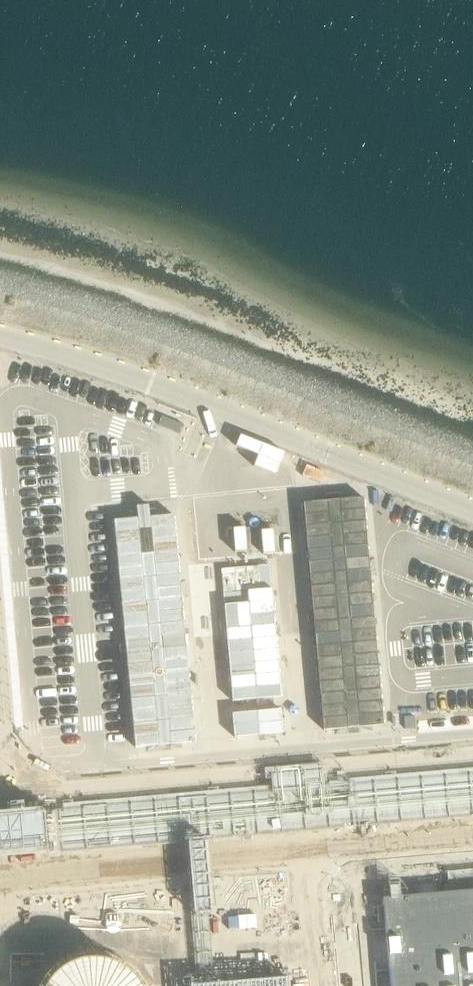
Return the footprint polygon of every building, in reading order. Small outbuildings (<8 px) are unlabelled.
[(373,894),(381,985),(472,985),(472,884),(373,894)] [(140,979),(134,970),(127,963),(119,958),(110,954),(98,951),(86,951),(74,953),(63,958),(54,964),(45,973),(39,983),(38,985),(144,985),(140,979)] [(194,985),(290,985),(289,978),(194,985)]
